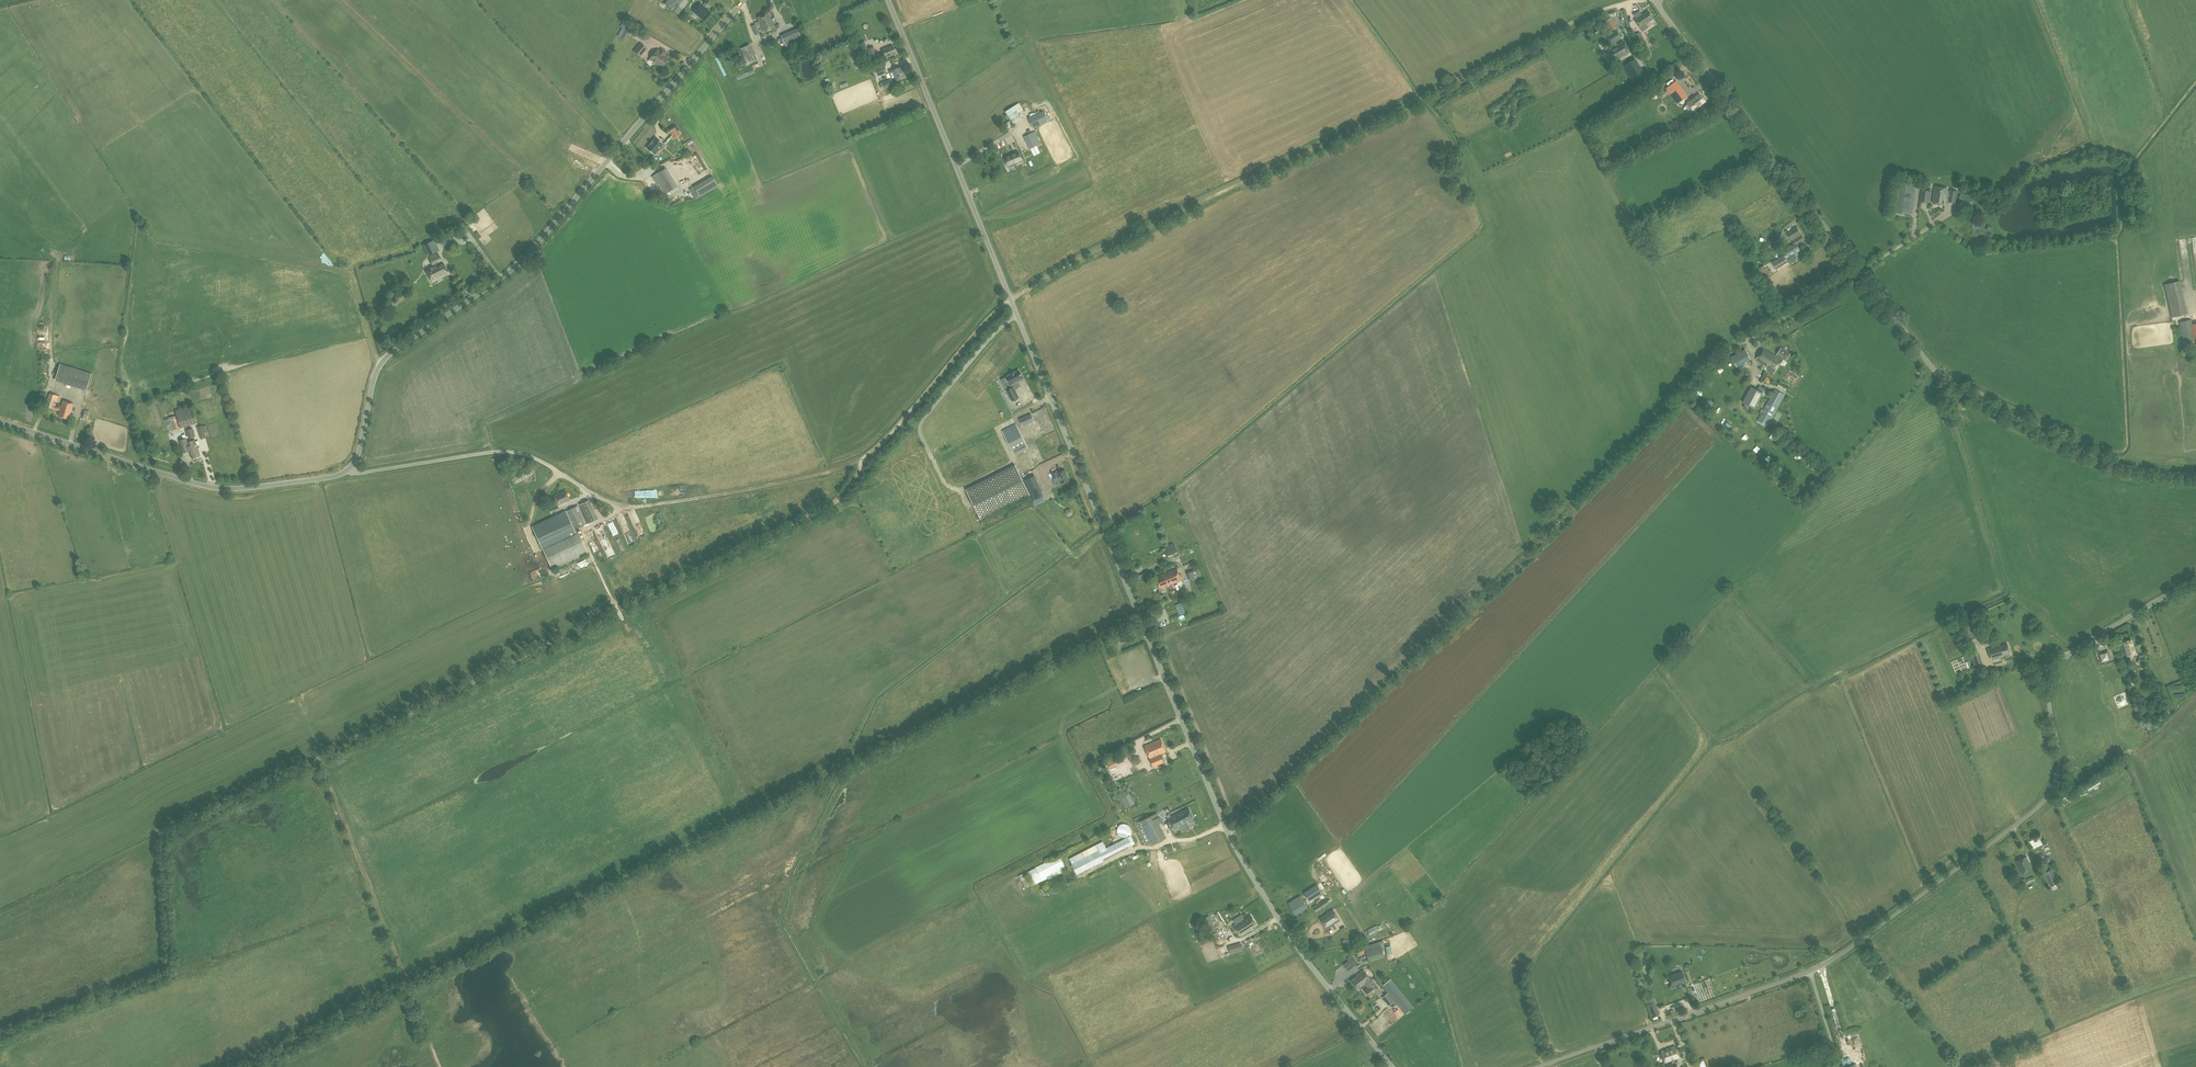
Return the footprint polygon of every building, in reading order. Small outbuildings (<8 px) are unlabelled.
[(664,4),(678,14),(688,1),(687,0),(667,0),(664,4)] [(703,5),(700,3),(693,11),(702,19),(709,11),(705,7),(707,5),(706,4),(708,2),(706,0),(704,0),(703,1),(705,3),(703,5)] [(1644,14),(1643,14),(1642,15),(1639,10),(1633,13),(1636,18),(1635,19),(1641,28),(1649,22),(1648,22),(1654,18),(1649,11),(1644,14)] [(768,20),(771,19),(768,13),(757,17),(759,21),(755,23),(756,24),(752,26),(755,35),(759,33),(756,27),(760,25),(761,25),(766,23),(765,21),(768,19),(768,20)] [(1604,23),(1609,32),(1617,27),(1611,18),(1604,23)] [(774,26),(771,19),(768,20),(768,19),(765,21),(766,23),(761,25),(763,31),(774,26)] [(626,40),(633,28),(626,25),(620,37),(626,40)] [(801,39),(797,28),(781,35),(785,46),(801,39)] [(1618,59),(1629,52),(1623,41),(1617,45),(1615,41),(1621,38),(1617,30),(1607,36),(1615,48),(1608,51),(1614,61),(1618,58),(1618,59)] [(1640,32),(1634,35),(1641,46),(1646,43),(1640,32)] [(640,43),(634,51),(641,57),(647,49),(640,43)] [(751,44),(740,49),(746,64),(757,59),(751,44)] [(896,54),(893,45),(883,49),(884,52),(881,54),(883,59),(886,57),(896,54)] [(877,56),(874,47),(868,49),(872,58),(877,56)] [(661,67),(668,59),(664,55),(667,53),(662,49),(659,51),(658,50),(651,58),(661,67)] [(1622,67),(1632,82),(1645,74),(1636,58),(1622,67)] [(885,66),(875,69),(877,75),(880,74),(881,75),(887,72),(885,66)] [(893,70),(897,81),(905,77),(901,67),(893,70)] [(882,83),(884,89),(893,85),(891,80),(882,83)] [(1666,88),(1677,103),(1686,97),(1675,82),(1666,88)] [(1663,98),(1667,103),(1673,99),(1669,94),(1663,98)] [(1687,103),(1693,111),(1705,102),(1699,94),(1687,103)] [(1023,110),(1018,103),(1005,111),(1014,125),(1022,119),(1018,113),(1023,110)] [(1043,111),(1028,118),(1033,128),(1048,121),(1043,111)] [(672,137),(679,134),(675,126),(669,129),(672,137)] [(1033,132),(1024,137),(1030,149),(1038,145),(1033,132)] [(663,144),(656,137),(647,148),(654,154),(658,150),(660,148),(660,147),(662,149),(665,146),(663,144)] [(1046,144),(1033,149),(1037,159),(1050,153),(1046,144)] [(998,166),(1001,153),(994,151),(991,165),(998,166)] [(1014,153),(1011,155),(1015,164),(1022,161),(1018,151),(1014,153)] [(1008,155),(1004,157),(1008,167),(1015,164),(1011,155),(1008,156),(1008,155)] [(687,208),(664,170),(646,181),(668,219),(687,208)] [(710,171),(691,182),(693,185),(712,174),(710,171)] [(693,187),(699,197),(718,186),(712,176),(693,187)] [(1894,211),(1911,214),(1916,183),(1898,180),(1894,211)] [(637,184),(625,190),(631,203),(644,198),(637,184)] [(1935,187),(1934,193),(1933,203),(1945,204),(1948,188),(1935,187)] [(1920,201),(1929,202),(1931,191),(1922,190),(1920,201)] [(1948,201),(1956,202),(1958,191),(1949,190),(1948,201)] [(1958,210),(1972,211),(1972,205),(1973,195),(1963,194),(1962,204),(1959,204),(1958,210)] [(1787,232),(1792,240),(1795,239),(1796,240),(1797,240),(1799,243),(1805,239),(1796,226),(1787,232)] [(423,246),(428,256),(434,253),(429,243),(423,246)] [(1782,251),(1784,254),(1788,262),(1789,263),(1803,255),(1798,246),(1792,245),(1782,251)] [(448,273),(438,254),(428,259),(432,266),(426,269),(432,281),(448,273)] [(1788,262),(1784,254),(1772,262),(1777,269),(1788,262)] [(1758,269),(1764,277),(1770,274),(1764,265),(1758,269)] [(2164,284),(2172,318),(2187,314),(2179,281),(2164,284)] [(2192,320),(2180,322),(2183,342),(2195,339),(2193,324),(2192,320)] [(1776,355),(1765,348),(1757,359),(1774,372),(1782,360),(1784,362),(1790,354),(1781,348),(1776,355)] [(1746,350),(1732,357),(1737,366),(1750,358),(1746,350)] [(86,391),(92,374),(61,365),(56,382),(86,391)] [(1023,378),(1019,370),(1015,372),(1010,374),(1011,374),(1007,376),(1010,382),(1006,384),(1009,389),(1007,391),(1012,401),(1019,397),(1013,387),(1011,385),(1023,378)] [(1746,404),(1750,406),(1756,409),(1764,393),(1752,386),(1743,402),(1746,404)] [(1775,389),(1764,410),(1762,409),(1760,413),(1761,414),(1757,421),(1767,426),(1769,424),(1785,395),(1775,389)] [(56,401),(58,401),(59,396),(50,393),(46,406),(60,411),(58,416),(69,419),(74,403),(63,400),(61,408),(54,406),(56,401)] [(197,423),(192,406),(175,411),(180,428),(197,423)] [(1019,418),(1023,425),(1034,420),(1031,413),(1019,418)] [(179,428),(175,415),(165,419),(169,432),(179,428)] [(1016,424),(1004,430),(1003,430),(1015,455),(1028,449),(1016,424)] [(195,436),(193,428),(186,430),(189,439),(195,436)] [(1037,436),(1039,442),(1040,441),(1042,447),(1048,445),(1044,434),(1037,436)] [(200,455),(195,439),(187,441),(186,438),(179,440),(183,453),(190,451),(192,458),(200,455)] [(1038,462),(1060,454),(1055,443),(1033,451),(1038,462)] [(981,519),(1030,495),(1015,465),(966,489),(981,519)] [(515,484),(532,474),(529,469),(511,479),(515,484)] [(1052,472),(1057,485),(1070,480),(1065,470),(1058,473),(1057,470),(1052,472)] [(1024,480),(1030,494),(1033,501),(1043,497),(1034,475),(1024,480)] [(554,495),(557,501),(558,504),(559,505),(570,500),(565,490),(554,495)] [(589,523),(598,519),(588,500),(579,504),(589,523)] [(559,509),(557,505),(551,507),(549,508),(551,513),(559,509)] [(566,511),(575,530),(577,529),(587,524),(578,505),(566,511)] [(541,545),(552,569),(588,552),(577,529),(575,530),(566,511),(532,527),(541,545)] [(623,512),(616,514),(620,529),(627,527),(623,512)] [(1164,549),(1166,555),(1177,551),(1174,544),(1166,547),(1166,548),(1164,549)] [(1168,572),(1172,584),(1182,580),(1177,569),(1168,572)] [(1187,573),(1190,581),(1200,577),(1196,569),(1187,573)] [(1172,584),(1168,572),(1160,575),(1160,576),(1156,578),(1160,588),(1168,584),(1173,597),(1177,595),(1172,584)] [(1961,626),(1966,642),(1977,639),(1972,623),(1961,626)] [(2121,643),(2126,657),(2138,653),(2134,639),(2121,643)] [(1970,643),(1972,652),(1978,650),(1976,641),(1970,643)] [(1988,648),(1992,660),(2003,656),(2003,655),(2011,653),(2008,644),(2000,646),(2000,645),(1988,648)] [(2098,653),(2101,663),(2111,660),(2108,650),(2105,651),(2105,652),(2102,653),(2102,652),(2098,653)] [(1971,654),(1976,669),(1983,667),(1978,652),(1971,654)] [(1145,746),(1150,758),(1154,766),(1164,762),(1160,754),(1166,751),(1161,739),(1145,746)] [(1107,762),(1110,767),(1128,758),(1125,753),(1118,757),(1107,762)] [(1166,815),(1174,830),(1175,829),(1176,831),(1180,829),(1182,833),(1191,828),(1187,822),(1194,819),(1189,809),(1185,811),(1184,810),(1171,817),(1169,813),(1166,815)] [(1135,824),(1139,832),(1144,842),(1148,840),(1151,845),(1166,838),(1160,827),(1164,826),(1158,813),(1135,824)] [(1128,834),(1129,833),(1130,831),(1130,830),(1130,828),(1129,826),(1128,825),(1126,824),(1125,824),(1123,824),(1121,824),(1120,825),(1119,827),(1118,828),(1118,830),(1118,832),(1119,833),(1120,835),(1121,836),(1123,836),(1125,836),(1127,835),(1128,834)] [(1072,866),(1075,872),(1078,871),(1079,873),(1133,846),(1128,837),(1072,866)] [(2034,841),(2036,846),(2043,843),(2040,838),(2034,841)] [(1027,872),(1033,885),(1042,880),(1042,881),(1066,869),(1059,856),(1036,868),(1027,872)] [(1122,860),(1125,865),(1132,861),(1129,857),(1122,860)] [(2016,861),(2022,874),(2032,869),(2026,857),(2016,861)] [(2044,873),(2051,887),(2058,884),(2052,870),(2044,873)] [(1018,874),(1014,876),(1018,886),(1022,885),(1018,874)] [(1020,876),(1024,886),(1028,884),(1023,874),(1020,876)] [(2025,880),(2027,885),(2037,881),(2034,876),(2025,880)] [(2027,885),(2025,880),(2024,879),(2018,882),(2021,888),(2027,885)] [(1316,884),(1303,893),(1308,900),(1321,891),(1316,884)] [(1288,903),(1296,915),(1308,908),(1300,895),(1288,903)] [(1317,905),(1317,904),(1313,907),(1316,912),(1329,904),(1326,899),(1317,905)] [(1320,918),(1327,929),(1340,921),(1333,910),(1320,918)] [(1202,919),(1210,935),(1217,931),(1210,915),(1202,919)] [(1234,925),(1241,936),(1251,929),(1250,928),(1257,924),(1251,915),(1244,919),(1234,925)] [(1367,930),(1370,935),(1380,931),(1378,925),(1367,930)] [(1217,931),(1210,935),(1212,940),(1220,936),(1217,931)] [(1364,946),(1369,961),(1384,956),(1380,941),(1364,946)] [(1228,947),(1230,954),(1243,950),(1242,948),(1241,944),(1228,947)] [(1361,959),(1367,957),(1361,945),(1355,947),(1361,959)] [(1354,958),(1349,961),(1344,965),(1349,971),(1358,963),(1354,958)] [(1365,985),(1372,979),(1364,969),(1356,975),(1357,976),(1354,978),(1354,977),(1351,979),(1352,980),(1351,981),(1358,989),(1359,989),(1365,985)] [(1672,987),(1686,982),(1682,971),(1668,976),(1672,987)] [(1372,979),(1365,985),(1366,985),(1369,988),(1365,990),(1371,997),(1380,990),(1373,980),(1372,980),(1372,979)] [(1383,985),(1407,1013),(1414,1007),(1391,979),(1383,985)] [(1382,997),(1389,1005),(1395,1000),(1389,992),(1382,997)] [(1671,1002),(1670,998),(1674,997),(1673,992),(1664,994),(1666,1003),(1671,1002)] [(1651,998),(1647,999),(1654,1016),(1659,1014),(1657,1009),(1656,1009),(1655,1008),(1651,998)] [(1671,1060),(1674,1059),(1679,1057),(1675,1046),(1661,1051),(1665,1062),(1671,1060)] [(1845,1066),(1855,1066),(1855,1065),(1854,1065),(1853,1059),(1843,1062),(1845,1066)]
